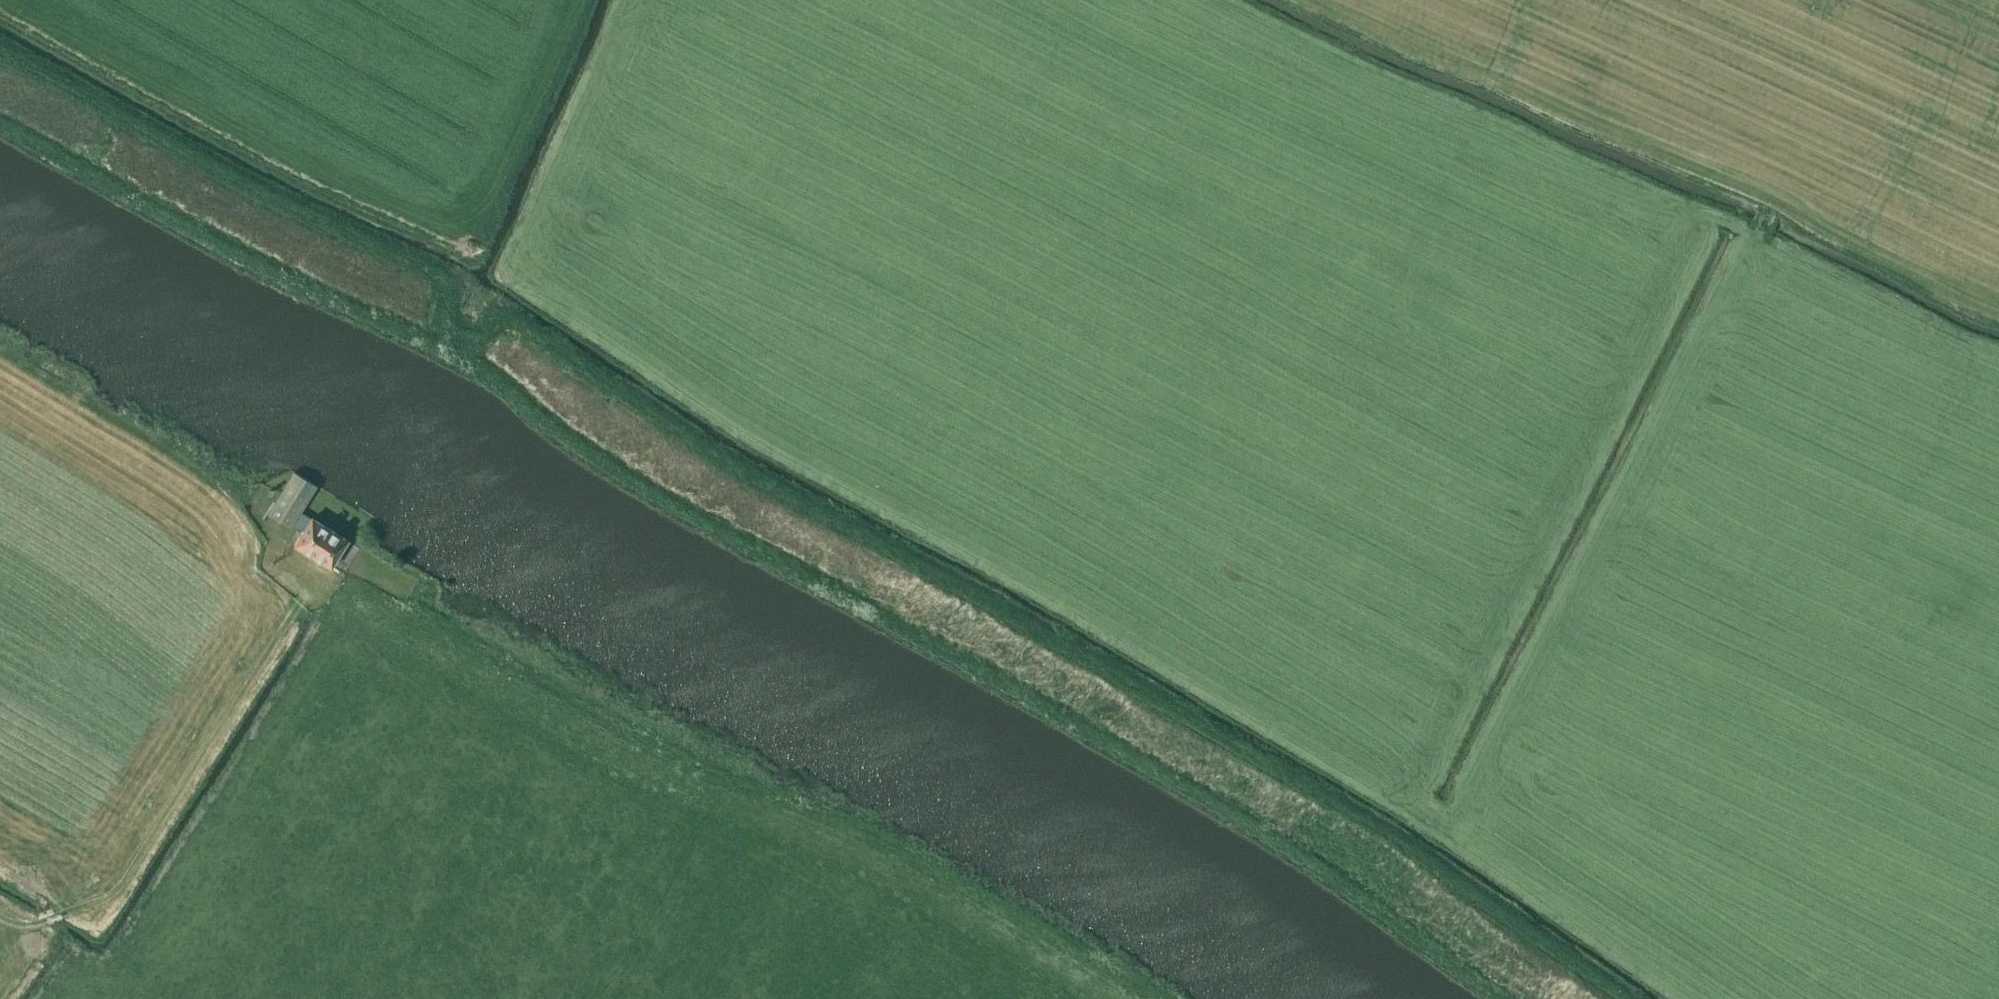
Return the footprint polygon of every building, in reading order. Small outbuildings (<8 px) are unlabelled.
[(465,331),(470,322),(461,317),(456,327),(465,331)] [(294,472),(268,513),(290,526),(292,523),(303,529),(311,516),(300,510),(315,486),(294,472)] [(303,529),(294,543),(330,565),(347,538),(311,516),(303,529)]
